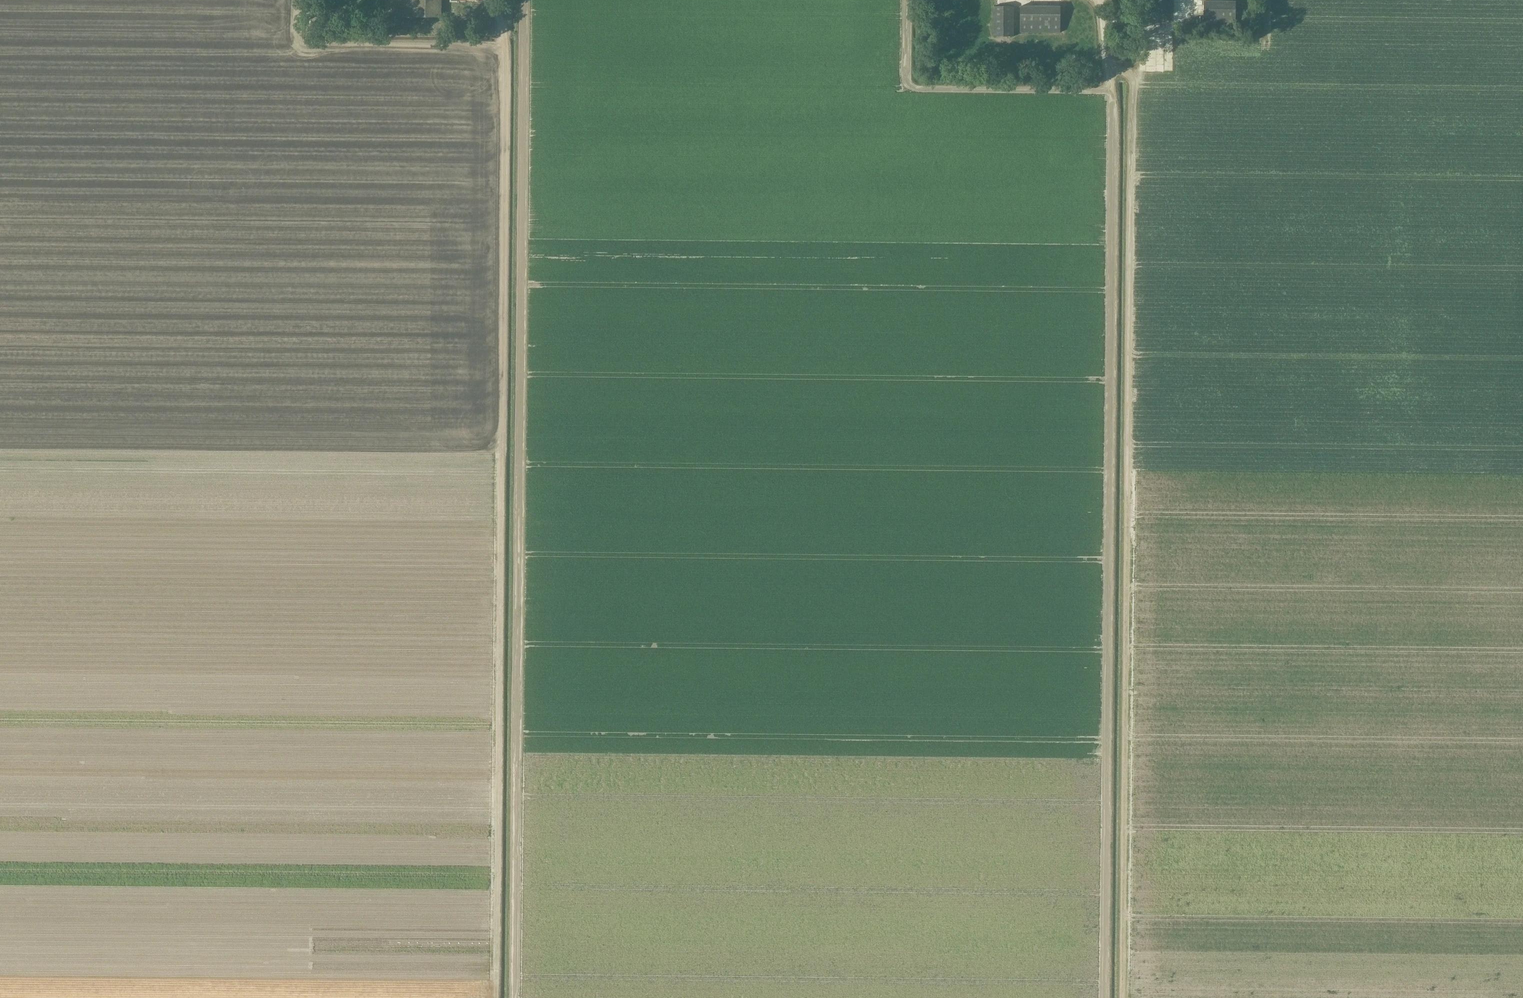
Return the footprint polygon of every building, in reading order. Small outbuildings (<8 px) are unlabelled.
[(386,17),(441,17),(441,0),(387,0),(386,17)] [(1172,0),(1151,0),(1151,13),(1171,14),(1172,0)] [(1235,27),(1235,1),(1203,1),(1203,27),(1235,27)] [(1013,36),(1013,7),(992,6),(992,36),(1013,36)] [(1060,32),(1060,6),(1020,6),(1019,32),(1060,32)]
